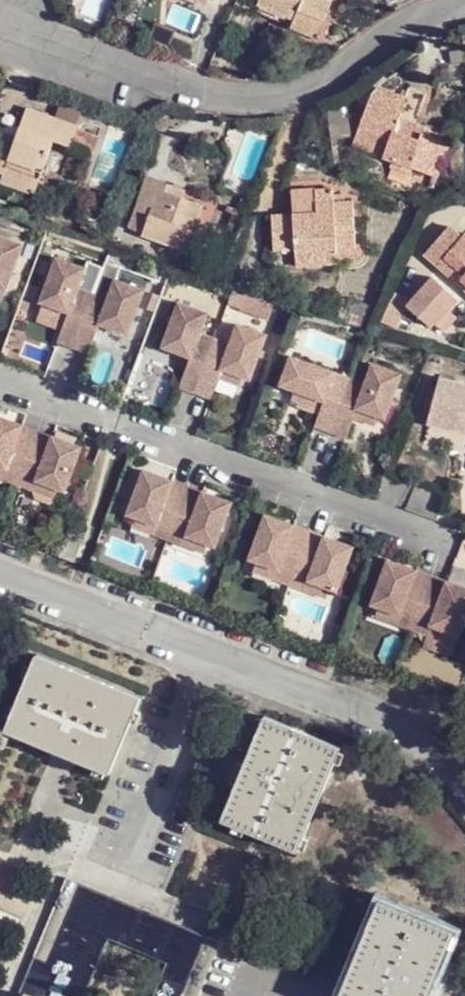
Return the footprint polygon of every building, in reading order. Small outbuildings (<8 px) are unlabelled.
[(309,22),(321,4),(313,0),(243,0),(291,30),(301,16),(309,22)] [(319,28),(309,22),(301,16),(291,30),(309,42),(319,28)] [(402,90),(392,121),(410,127),(421,97),(402,90)] [(82,99),(59,91),(49,118),(72,125),(82,99)] [(389,129),(392,121),(359,107),(350,129),(383,142),(379,159),(428,177),(441,139),(419,133),(418,141),(389,129)] [(72,125),(49,118),(28,111),(19,139),(0,133),(0,177),(4,178),(7,169),(39,179),(52,141),(68,148),(75,126),(72,125)] [(80,129),(76,143),(97,149),(101,135),(80,129)] [(176,184),(148,173),(137,202),(151,205),(141,233),(189,250),(206,204),(172,191),(176,184)] [(315,213),(269,216),(270,251),(332,247),(333,256),(356,254),(355,200),(313,202),(315,213)] [(443,224),(419,249),(464,292),(464,230),(463,227),(454,236),(443,224)] [(1,284),(17,239),(0,233),(0,284),(1,284)] [(82,265),(53,254),(36,298),(43,301),(64,308),(60,317),(52,338),(69,344),(89,290),(74,284),(82,265)] [(379,319),(392,329),(406,311),(441,337),(454,319),(445,312),(457,297),(426,274),(406,300),(398,294),(379,319)] [(104,295),(89,290),(69,344),(85,350),(92,330),(95,321),(117,329),(123,331),(140,287),(111,276),(104,295)] [(204,309),(175,298),(158,343),(165,345),(186,353),(183,362),(175,383),(191,388),(211,334),(197,329),(204,309)] [(64,308),(43,301),(39,310),(60,317),(64,308)] [(226,340),(211,334),(191,388),(207,394),(215,374),(218,365),(239,373),(246,375),(262,331),(234,320),(226,340)] [(117,329),(95,321),(92,330),(113,337),(117,329)] [(186,353),(165,345),(162,354),(183,362),(186,353)] [(347,375),(287,353),(277,382),(292,388),(320,398),(316,407),(310,424),(327,430),(347,375)] [(362,381),(347,375),(327,430),(342,436),(350,415),(353,406),(374,414),(381,416),(397,372),(369,361),(362,381)] [(239,373),(218,365),(215,374),(236,382),(239,373)] [(441,381),(428,422),(464,434),(464,389),(441,381)] [(320,398),(292,388),(288,397),(316,407),(320,398)] [(374,414),(353,406),(350,415),(371,423),(374,414)] [(0,414),(0,475),(12,480),(33,427),(0,414)] [(76,444),(33,427),(12,480),(28,486),(31,477),(52,485),(59,488),(76,444)] [(428,427),(420,446),(438,453),(445,435),(428,427)] [(183,483),(140,467),(123,511),(130,514),(151,521),(148,530),(164,537),(183,483)] [(52,485),(31,477),(28,486),(48,494),(52,485)] [(227,499),(183,483),(164,537),(179,542),(183,533),(204,541),(211,543),(227,499)] [(305,529),(261,512),(244,557),(272,567),(269,576),(285,583),(305,529)] [(151,521),(130,514),(127,523),(148,530),(151,521)] [(349,546),(305,529),(285,583),(301,588),(304,579),(325,587),(332,590),(349,546)] [(204,541),(183,533),(179,542),(200,550),(204,541)] [(429,575),(385,558),(368,602),(375,604),(396,613),(392,622),(408,628),(429,575)] [(272,567),(252,560),(248,568),(269,576),(272,567)] [(429,575),(408,628),(424,634),(427,625),(448,633),(455,636),(464,610),(464,589),(429,575)] [(325,587),(304,579),(301,588),(321,596),(325,587)] [(396,613),(375,604),(372,614),(392,622),(396,613)] [(427,625),(424,634),(444,642),(448,633),(427,625)] [(58,648),(27,725),(134,768),(164,692),(58,648)] [(366,736),(288,706),(247,811),(324,841),(366,736)] [(27,725),(0,714),(0,794),(27,725)] [(14,995),(79,995),(101,935),(164,961),(157,976),(198,991),(222,943),(61,880),(14,995)] [(400,895),(361,995),(447,995),(464,948),(464,919),(400,895)] [(157,976),(150,995),(196,995),(198,991),(157,976)]
